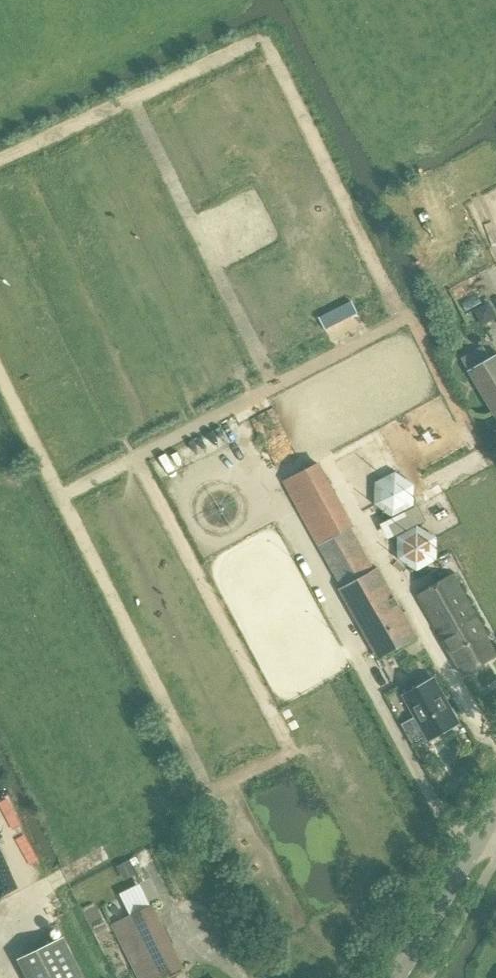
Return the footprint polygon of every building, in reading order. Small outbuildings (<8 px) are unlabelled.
[(489,358),(483,346),(461,358),(495,419),(495,354),(489,358)] [(374,570),(351,528),(355,526),(320,462),(284,480),(320,545),(343,587),(340,589),(378,659),(417,638),(378,568),(374,570)] [(495,657),(495,651),(455,580),(459,578),(456,573),(417,595),(463,676),(495,657)] [(458,723),(433,679),(404,695),(429,740),(458,723)] [(129,861),(117,867),(122,876),(134,870),(129,861)] [(181,966),(152,905),(113,924),(138,977),(156,977),(181,966)] [(63,936),(17,960),(26,977),(84,977),(63,936)]
